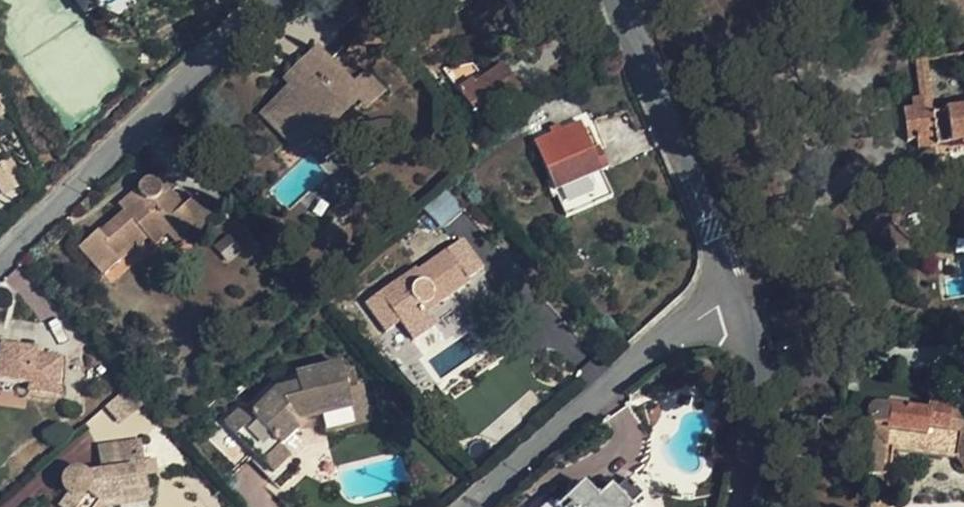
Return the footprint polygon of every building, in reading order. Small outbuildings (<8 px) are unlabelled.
[(923,59),(913,60),(917,105),(920,120),(929,119),(923,59)] [(519,93),(501,65),(475,84),(472,80),(458,91),(481,120),(519,93)] [(282,93),(261,113),(295,150),(340,109),(345,115),(359,103),(349,93),(353,89),(338,73),(334,76),(324,66),(288,99),(282,93)] [(3,89),(0,91),(0,104),(8,99),(3,89)] [(929,119),(920,120),(917,105),(908,106),(908,110),(899,111),(903,146),(912,145),(913,153),(963,148),(963,116),(929,119)] [(613,195),(582,121),(535,141),(565,215),(613,195)] [(4,202),(23,192),(7,161),(0,165),(0,194),(4,202)] [(79,251),(101,278),(116,265),(111,259),(141,234),(145,240),(150,246),(164,234),(168,240),(192,220),(181,206),(158,180),(154,184),(153,183),(151,183),(150,182),(148,183),(147,183),(145,184),(143,184),(143,185),(142,186),(141,188),(140,189),(140,190),(139,191),(139,192),(139,194),(139,195),(140,196),(140,198),(141,199),(142,200),(125,215),(98,238),(97,236),(79,251)] [(461,206),(443,188),(424,207),(442,224),(461,206)] [(119,208),(125,215),(142,200),(141,199),(140,198),(140,196),(139,195),(139,194),(139,192),(139,191),(140,190),(119,208)] [(192,220),(168,240),(177,250),(184,244),(213,219),(193,195),(181,206),(192,220)] [(111,259),(116,265),(145,240),(141,234),(111,259)] [(417,268),(368,305),(386,330),(401,319),(416,339),(436,324),(428,314),(487,270),(464,238),(420,271),(417,268)] [(27,383),(26,391),(50,393),(53,360),(27,358),(27,353),(0,351),(0,380),(27,383)] [(342,370),(296,382),(299,391),(293,393),(280,396),(253,421),(244,412),(226,429),(273,478),(291,462),(281,451),(300,434),(298,428),(322,421),(323,428),(370,416),(364,392),(360,393),(357,384),(342,370)] [(868,506),(886,506),(885,481),(891,480),(894,454),(923,457),(960,460),(963,464),(963,423),(963,433),(947,431),(948,413),(929,411),(929,406),(894,403),(893,408),(863,405),(864,436),(865,451),(866,476),(866,477),(868,506)] [(370,416),(323,428),(327,440),(340,436),(373,427),(370,416)] [(298,428),(300,434),(323,428),(322,421),(298,428)] [(86,474),(89,475),(92,477),(93,481),(94,486),(92,491),(89,495),(86,498),(81,500),(72,500),(69,497),(69,496),(70,495),(61,506),(113,506),(115,505),(149,500),(141,441),(98,447),(102,472),(86,474)] [(86,474),(82,472),(78,471),(73,472),(69,473),(66,476),(63,480),(63,482),(63,485),(63,488),(64,490),(67,493),(70,495),(69,496),(69,497),(72,500),(81,500),(86,498),(89,495),(92,491),(94,486),(93,481),(92,477),(89,475),(86,474)] [(644,495),(631,479),(615,493),(612,489),(600,500),(587,486),(563,506),(631,506),(644,495)]
